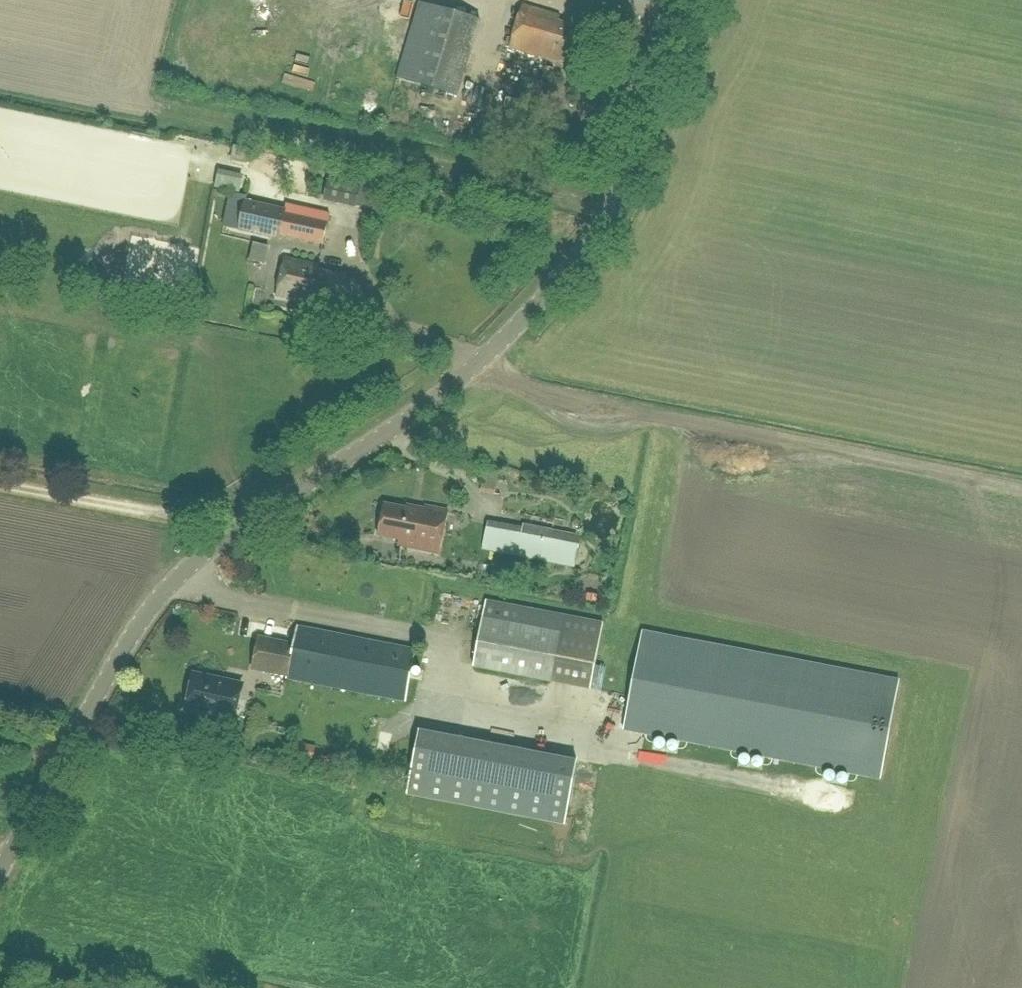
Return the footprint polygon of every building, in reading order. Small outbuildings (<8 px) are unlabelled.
[(439,112),(444,93),(458,97),(481,21),(418,2),(396,80),(420,87),(416,106),(439,112)] [(558,22),(560,16),(522,5),(509,48),(560,63),(560,61),(582,67),(592,32),(558,22)] [(245,201),(239,231),(279,240),(280,235),(323,245),(328,223),(285,214),(286,210),(245,201)] [(323,303),(324,301),(340,304),(346,277),(318,271),(319,266),(285,259),(277,296),(303,302),(303,299),(323,303)] [(379,536),(399,541),(397,547),(439,554),(447,510),(419,505),(418,511),(384,505),(379,536)] [(575,568),(581,535),(524,525),(523,528),(488,522),(482,550),(575,568)] [(485,603),(474,667),(591,688),(602,625),(485,603)] [(416,646),(357,634),(299,623),(294,648),(259,641),(254,669),(294,676),(294,680),(405,701),(416,646)] [(642,632),(624,731),(880,780),(899,681),(642,632)] [(234,721),(242,685),(193,675),(185,710),(234,721)] [(419,731),(407,795),(565,825),(577,762),(419,731)] [(845,805),(845,793),(832,793),(832,805),(845,805)]
